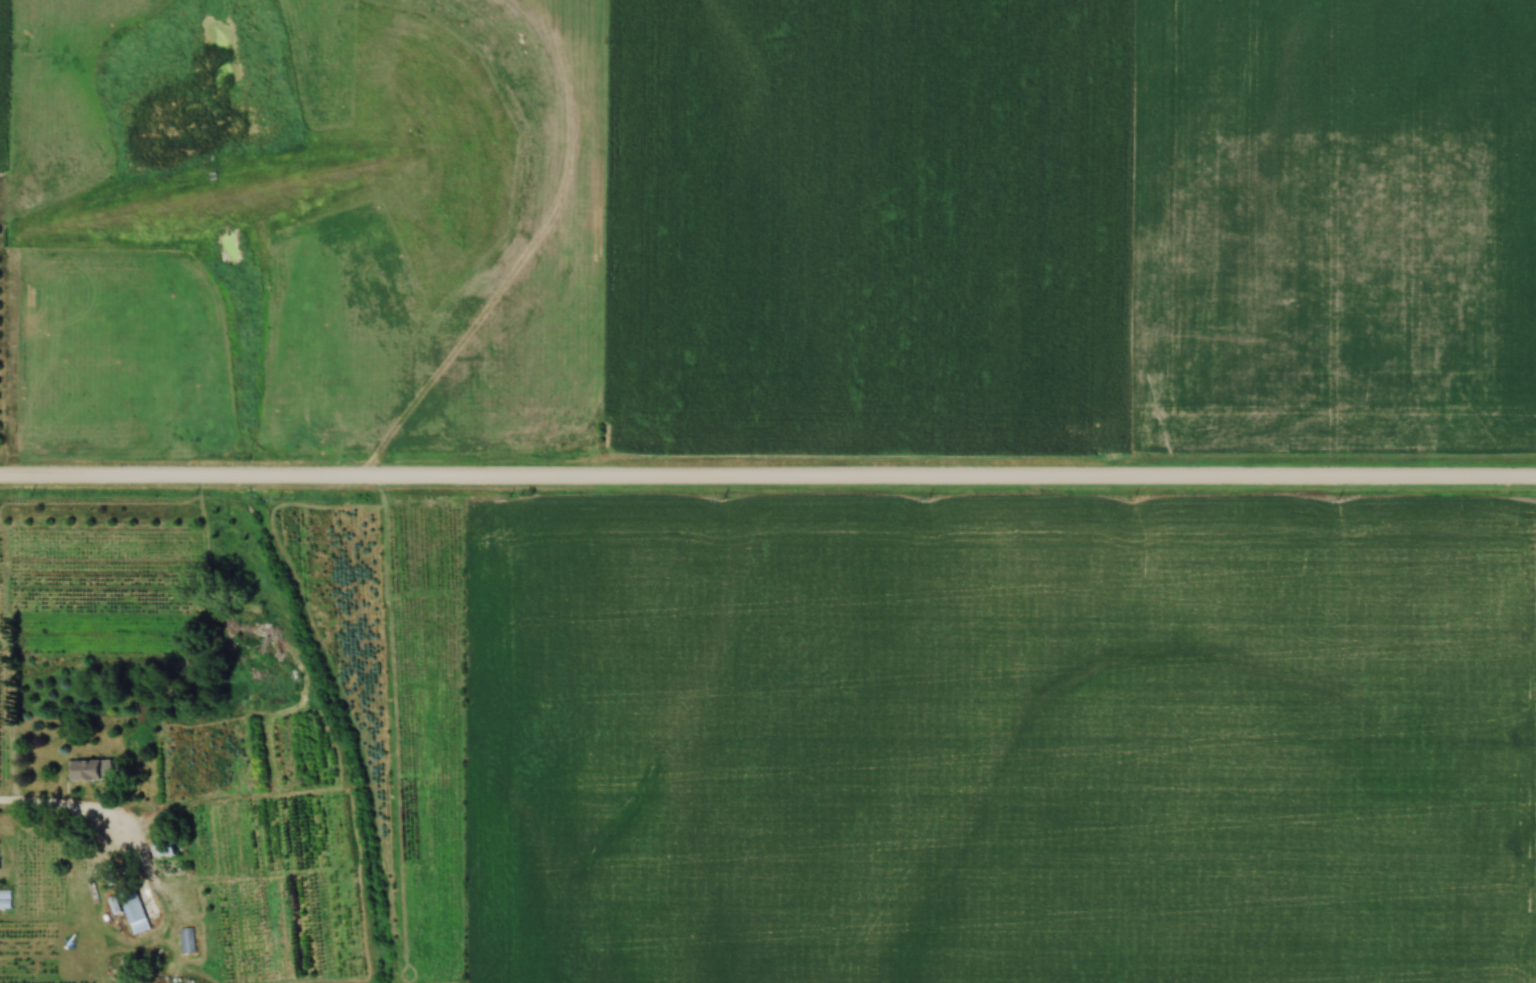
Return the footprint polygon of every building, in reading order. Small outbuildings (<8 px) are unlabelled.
[(115,759),(73,759),(73,780),(115,780),(115,759)] [(166,837),(166,855),(189,855),(189,837),(166,837)] [(119,880),(136,918),(151,912),(133,873),(119,880)]
